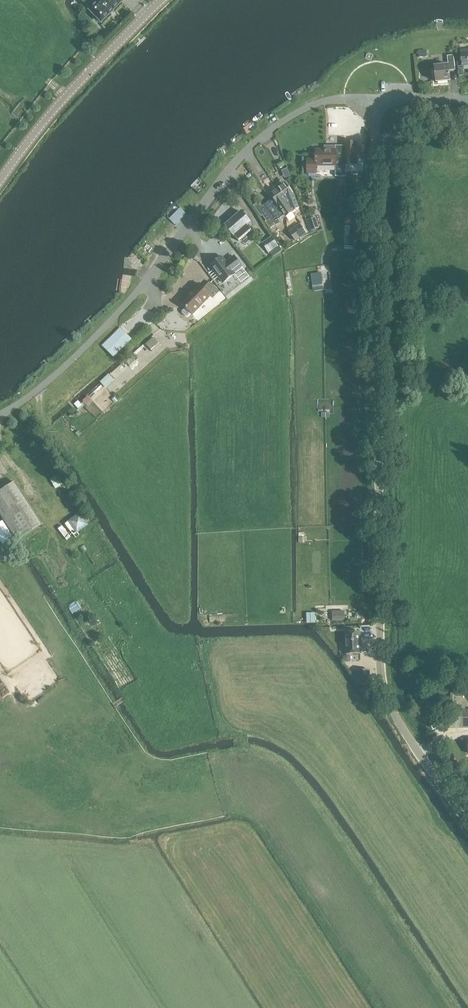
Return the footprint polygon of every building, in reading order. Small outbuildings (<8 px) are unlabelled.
[(102,23),(122,2),(120,0),(92,0),(87,5),(86,6),(91,10),(90,11),(102,23)] [(417,54),(421,59),(427,55),(424,50),(417,54)] [(436,82),(450,81),(449,71),(455,70),(454,55),(447,56),(448,65),(434,66),(436,82)] [(335,166),(335,176),(346,176),(346,165),(356,165),(356,143),(345,143),(345,146),(335,146),(335,166)] [(316,166),(335,166),(335,146),(326,146),(326,149),(316,149),(316,159),(307,159),(307,174),(316,173),(316,166)] [(276,186),(278,189),(285,199),(284,200),(291,210),(285,215),(286,217),(299,208),(293,194),(286,183),(285,184),(283,181),(276,186)] [(265,222),(270,229),(280,222),(278,219),(285,215),(291,210),(284,200),(285,199),(278,189),(270,194),(273,198),(262,206),(259,202),(254,206),(261,216),(262,215),(266,221),(265,222)] [(182,207),(171,218),(176,224),(188,213),(182,207)] [(241,212),(234,218),(230,216),(229,219),(231,221),(225,226),(234,237),(235,236),(238,240),(250,229),(247,226),(251,223),(241,212)] [(307,219),(311,230),(318,228),(315,217),(307,219)] [(296,241),(306,233),(300,224),(289,232),(296,241)] [(270,254),(279,247),(272,237),(263,243),(270,254)] [(210,266),(223,283),(235,274),(234,272),(242,266),(234,257),(229,261),(229,262),(227,264),(222,257),(210,266)] [(324,271),(313,272),(315,290),(326,289),(324,271)] [(243,280),(238,273),(224,283),(229,290),(243,280)] [(213,298),(220,292),(210,282),(204,288),(200,284),(181,303),(185,308),(182,311),(182,313),(186,317),(188,317),(191,313),(192,314),(211,296),(213,298)] [(114,357),(132,340),(121,329),(104,346),(114,357)] [(102,380),(107,386),(116,378),(111,372),(102,380)] [(26,534),(42,524),(15,482),(0,491),(0,515),(16,540),(26,534)] [(76,530),(88,521),(81,511),(69,520),(76,530)] [(70,606),(74,612),(83,607),(79,601),(70,606)] [(332,611),(333,621),(345,621),(345,611),(332,611)] [(360,632),(345,633),(346,654),(361,653),(360,632)] [(369,670),(357,671),(358,685),(370,684),(369,670)] [(467,728),(467,711),(450,711),(451,728),(467,728)]
